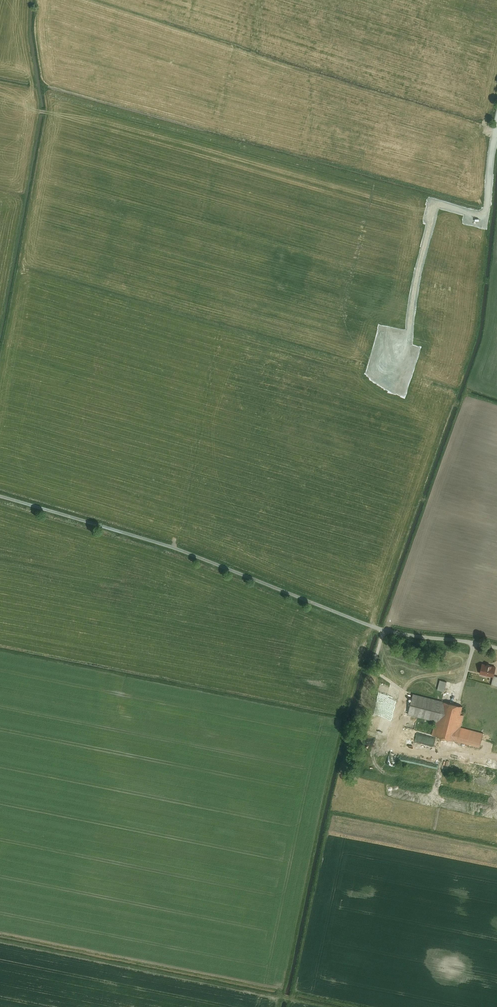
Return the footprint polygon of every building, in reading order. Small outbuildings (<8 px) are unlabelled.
[(496,675),(496,672),(496,665),(483,662),(481,673),(494,676),(493,684),(496,685),(496,675)] [(460,705),(412,693),(407,713),(434,719),(430,736),(478,748),(482,733),(458,727),(461,713),(474,716),(476,708),(471,707),(474,694),(463,691),(460,705)] [(390,751),(388,763),(396,765),(399,753),(390,751)]
